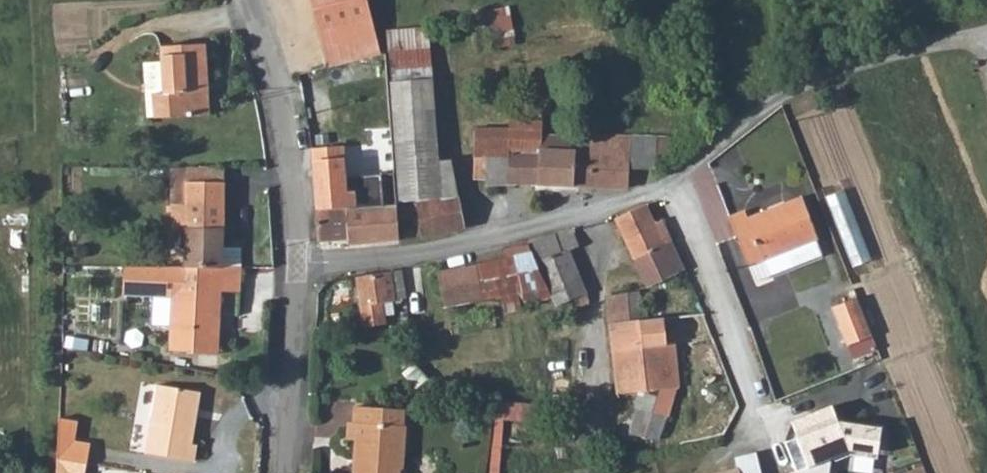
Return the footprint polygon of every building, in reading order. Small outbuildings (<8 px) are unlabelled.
[(330,68),(387,54),(373,0),(313,0),(330,68)] [(509,4),(489,8),(494,30),(514,26),(509,4)] [(157,96),(158,117),(159,121),(211,119),(210,96),(206,97),(205,87),(208,87),(206,44),(159,46),(160,62),(162,95),(157,96)] [(146,118),(158,117),(157,96),(162,95),(160,62),(143,63),(146,118)] [(431,80),(390,83),(400,204),(457,195),(450,161),(438,163),(431,80)] [(542,117),(510,116),(510,126),(475,125),(473,177),(485,178),(485,183),(628,188),(629,166),(657,167),(657,155),(658,135),(580,133),(541,131),(542,117)] [(667,135),(658,135),(657,155),(666,155),(667,135)] [(342,150),(312,152),(317,213),(360,209),(362,224),(370,223),(366,180),(348,181),(347,164),(343,165),(342,150)] [(225,168),(187,168),(186,181),(225,182),(225,168)] [(320,248),(346,246),(346,249),(401,245),(398,208),(381,210),(379,179),(366,180),(370,223),(362,224),(360,209),(317,213),(320,248)] [(225,182),(186,181),(186,205),(171,205),(171,226),(183,226),(182,269),(242,271),(242,246),(224,246),(225,182)] [(847,186),(827,193),(851,263),(872,256),(847,186)] [(747,256),(812,232),(796,190),(744,210),(740,201),(725,208),(743,258),(747,256)] [(451,198),(407,206),(413,237),(457,228),(451,198)] [(614,219),(634,260),(665,245),(673,241),(661,218),(655,221),(646,203),(614,219)] [(819,250),(812,232),(747,256),(753,276),(819,250)] [(430,310),(478,303),(505,298),(506,312),(514,312),(522,311),(522,301),(580,284),(572,258),(581,252),(572,234),(513,253),(513,261),(425,277),(430,310)] [(687,272),(673,241),(665,245),(634,260),(649,290),(660,285),(687,272)] [(182,269),(123,267),(122,296),(152,297),(151,324),(170,325),(169,354),(220,355),(221,317),(213,317),(214,294),(221,294),(242,295),(242,271),(182,269)] [(389,273),(355,279),(364,329),(386,325),(382,304),(394,302),(389,273)] [(858,295),(834,305),(849,344),(873,334),(858,295)] [(631,301),(608,304),(612,330),(635,325),(631,301)] [(662,322),(635,325),(612,330),(619,400),(678,389),(674,346),(665,344),(662,322)] [(91,335),(71,332),(71,347),(89,350),(91,335)] [(201,393),(157,386),(156,389),(152,416),(146,453),(195,461),(197,445),(193,444),(201,393)] [(152,416),(156,389),(149,388),(144,415),(152,416)] [(640,404),(629,433),(659,440),(675,398),(655,398),(652,406),(640,404)] [(790,424),(807,468),(788,472),(826,472),(827,461),(858,450),(882,455),(887,430),(847,422),(836,421),(831,406),(790,424)] [(353,407),(352,424),(347,423),(346,440),(354,441),(352,472),(401,472),(404,472),(408,427),(403,427),(405,411),(353,407)] [(76,422),(60,421),(58,462),(88,464),(89,444),(75,443),(76,422)] [(679,472),(747,472),(758,470),(753,447),(731,452),(733,461),(679,472)] [(88,464),(58,462),(57,472),(86,472),(88,464)]
